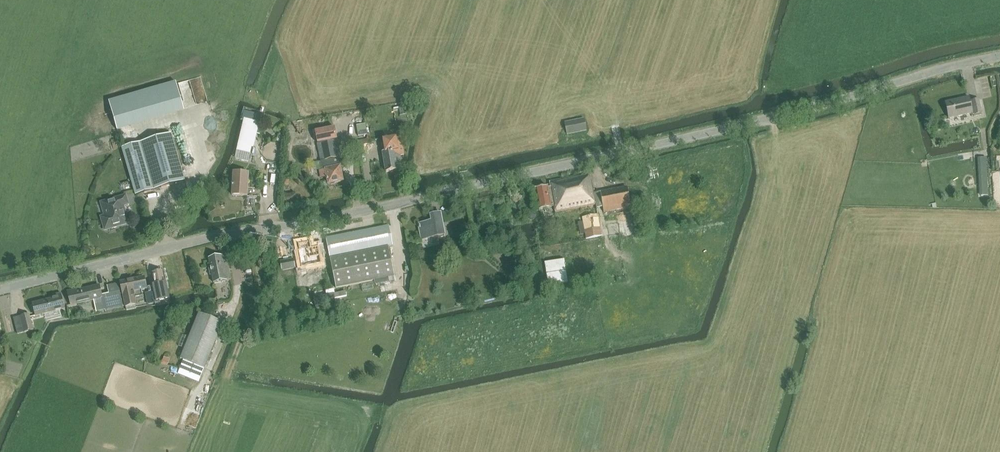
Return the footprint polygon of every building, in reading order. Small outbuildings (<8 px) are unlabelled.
[(979,76),(981,97),(990,96),(988,75),(979,76)] [(108,102),(117,132),(184,112),(175,82),(108,102)] [(982,113),(978,99),(970,101),(969,96),(945,101),(949,118),(972,113),(973,115),(982,113)] [(241,112),(255,115),(257,109),(243,106),(241,112)] [(584,119),(565,122),(567,135),(587,131),(584,119)] [(244,121),(235,158),(249,161),(252,147),(257,124),(244,121)] [(366,124),(357,125),(359,136),(368,134),(366,124)] [(370,126),(372,137),(378,135),(376,125),(370,126)] [(335,128),(315,132),(318,144),(337,140),(335,128)] [(122,148),(131,177),(136,195),(184,181),(182,174),(195,170),(184,130),(122,148)] [(132,141),(140,140),(138,131),(131,132),(132,141)] [(385,152),(383,152),(386,172),(398,170),(397,166),(402,165),(400,155),(404,155),(401,138),(397,139),(397,138),(383,140),(385,152)] [(337,140),(318,144),(323,169),(325,168),(327,176),(327,177),(328,184),(330,184),(331,184),(335,184),(336,182),(343,181),(340,165),(342,164),(337,140)] [(279,145),(263,144),(263,156),(279,156),(279,145)] [(986,158),(979,158),(981,195),(989,195),(986,158)] [(249,173),(233,172),(231,195),(247,196),(249,173)] [(539,186),(537,188),(535,188),(539,209),(554,206),(556,212),(596,204),(597,207),(603,206),(605,211),(631,206),(627,186),(594,193),(592,181),(590,182),(588,174),(550,182),(551,186),(549,187),(549,185),(546,186),(544,185),(539,186)] [(133,189),(125,192),(129,202),(137,199),(133,189)] [(101,219),(104,228),(106,229),(115,227),(116,224),(127,221),(122,206),(127,204),(125,196),(104,202),(106,210),(103,211),(104,216),(102,217),(101,219)] [(598,214),(582,217),(587,239),(602,236),(598,214)] [(440,243),(438,236),(445,235),(441,215),(434,216),(435,222),(418,225),(421,238),(422,240),(423,246),(440,243)] [(326,239),(326,240),(320,241),(324,259),(330,258),(336,288),(395,276),(389,246),(393,246),(389,226),(326,239)] [(316,258),(314,249),(312,249),(310,241),(297,243),(298,252),(296,252),(298,261),(300,261),(301,266),(315,263),(314,258),(316,258)] [(208,265),(211,276),(212,275),(214,283),(231,280),(226,255),(209,258),(210,264),(208,265)] [(294,259),(280,262),(282,270),(296,268),(294,259)] [(156,290),(152,291),(154,302),(170,299),(168,290),(168,288),(166,289),(163,271),(153,273),(156,290)] [(128,280),(120,282),(122,294),(125,307),(126,307),(126,309),(126,311),(136,308),(136,307),(136,305),(135,297),(142,296),(140,291),(146,289),(144,277),(128,280)] [(99,286),(68,293),(71,305),(93,300),(102,298),(105,310),(105,312),(123,308),(118,283),(107,286),(109,294),(101,296),(99,286)] [(55,298),(33,303),(36,316),(45,313),(59,310),(64,308),(60,293),(54,295),(55,298)] [(314,298),(316,310),(336,306),(334,294),(314,298)] [(199,313),(180,358),(184,360),(205,368),(223,323),(199,313)] [(29,314),(20,317),(24,332),(33,330),(29,314)] [(184,360),(179,372),(200,380),(205,368),(184,360)]
